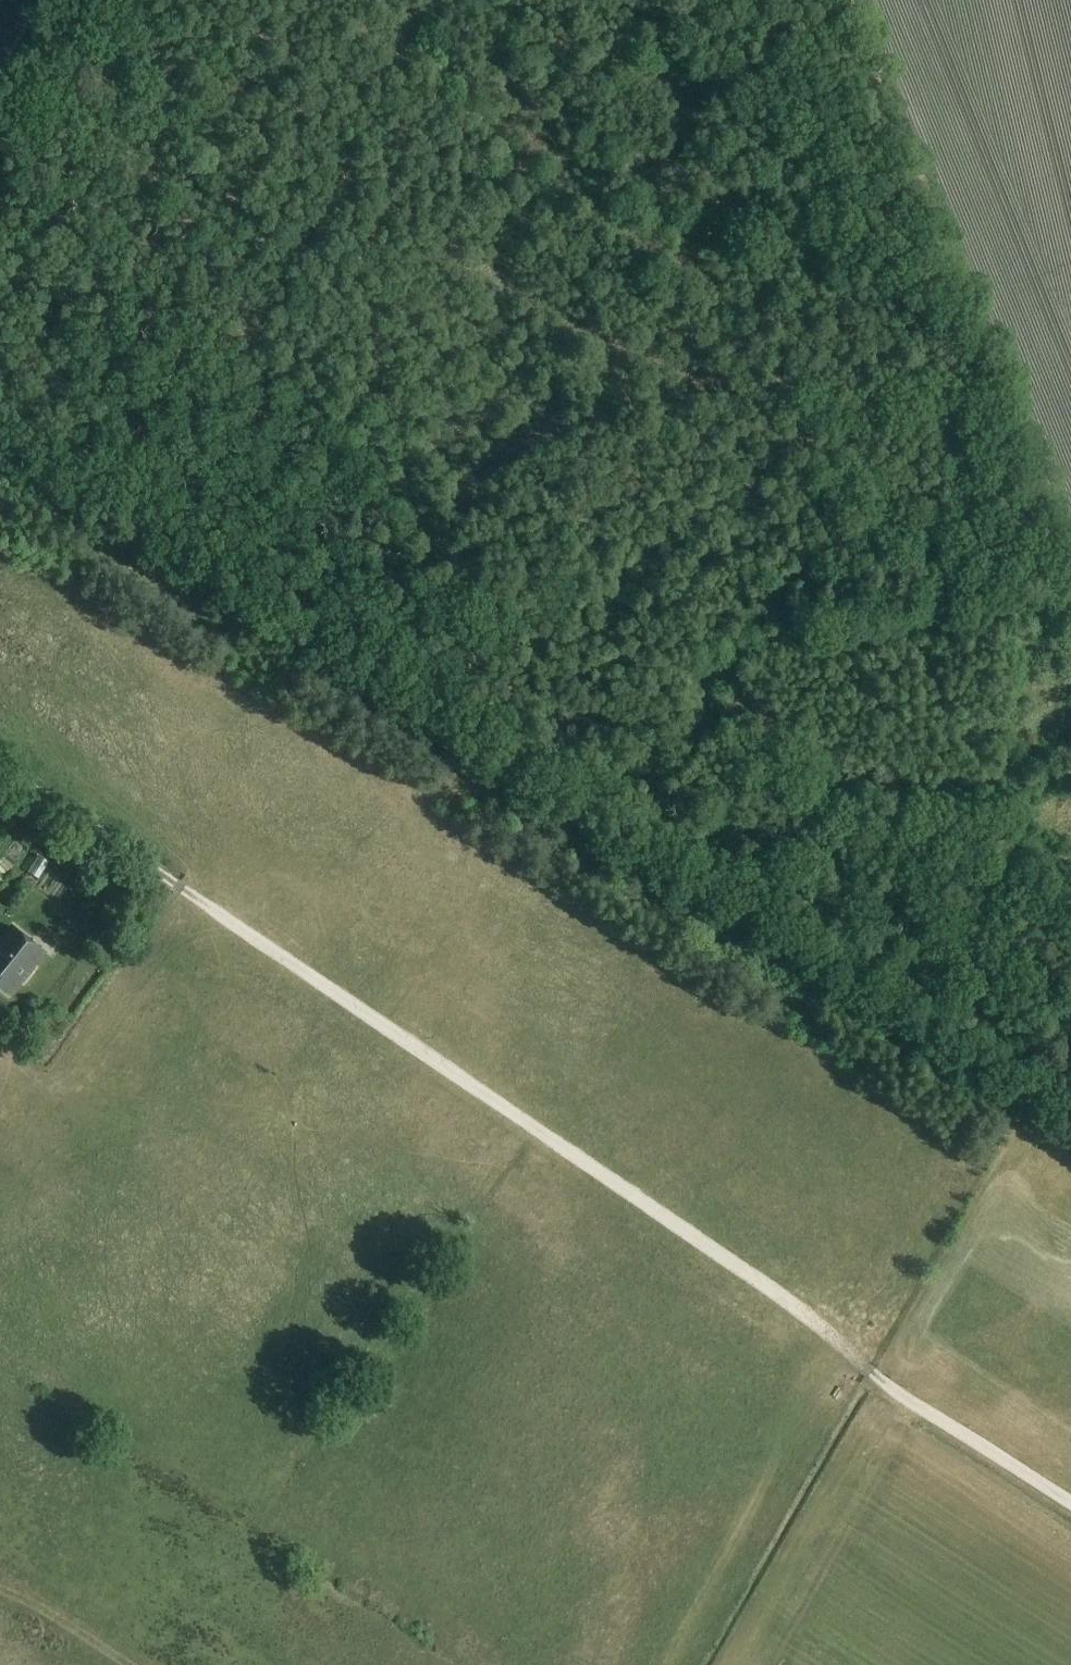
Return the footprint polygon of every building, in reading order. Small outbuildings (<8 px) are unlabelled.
[(9,998),(46,952),(11,923),(0,937),(0,990),(9,998)]
